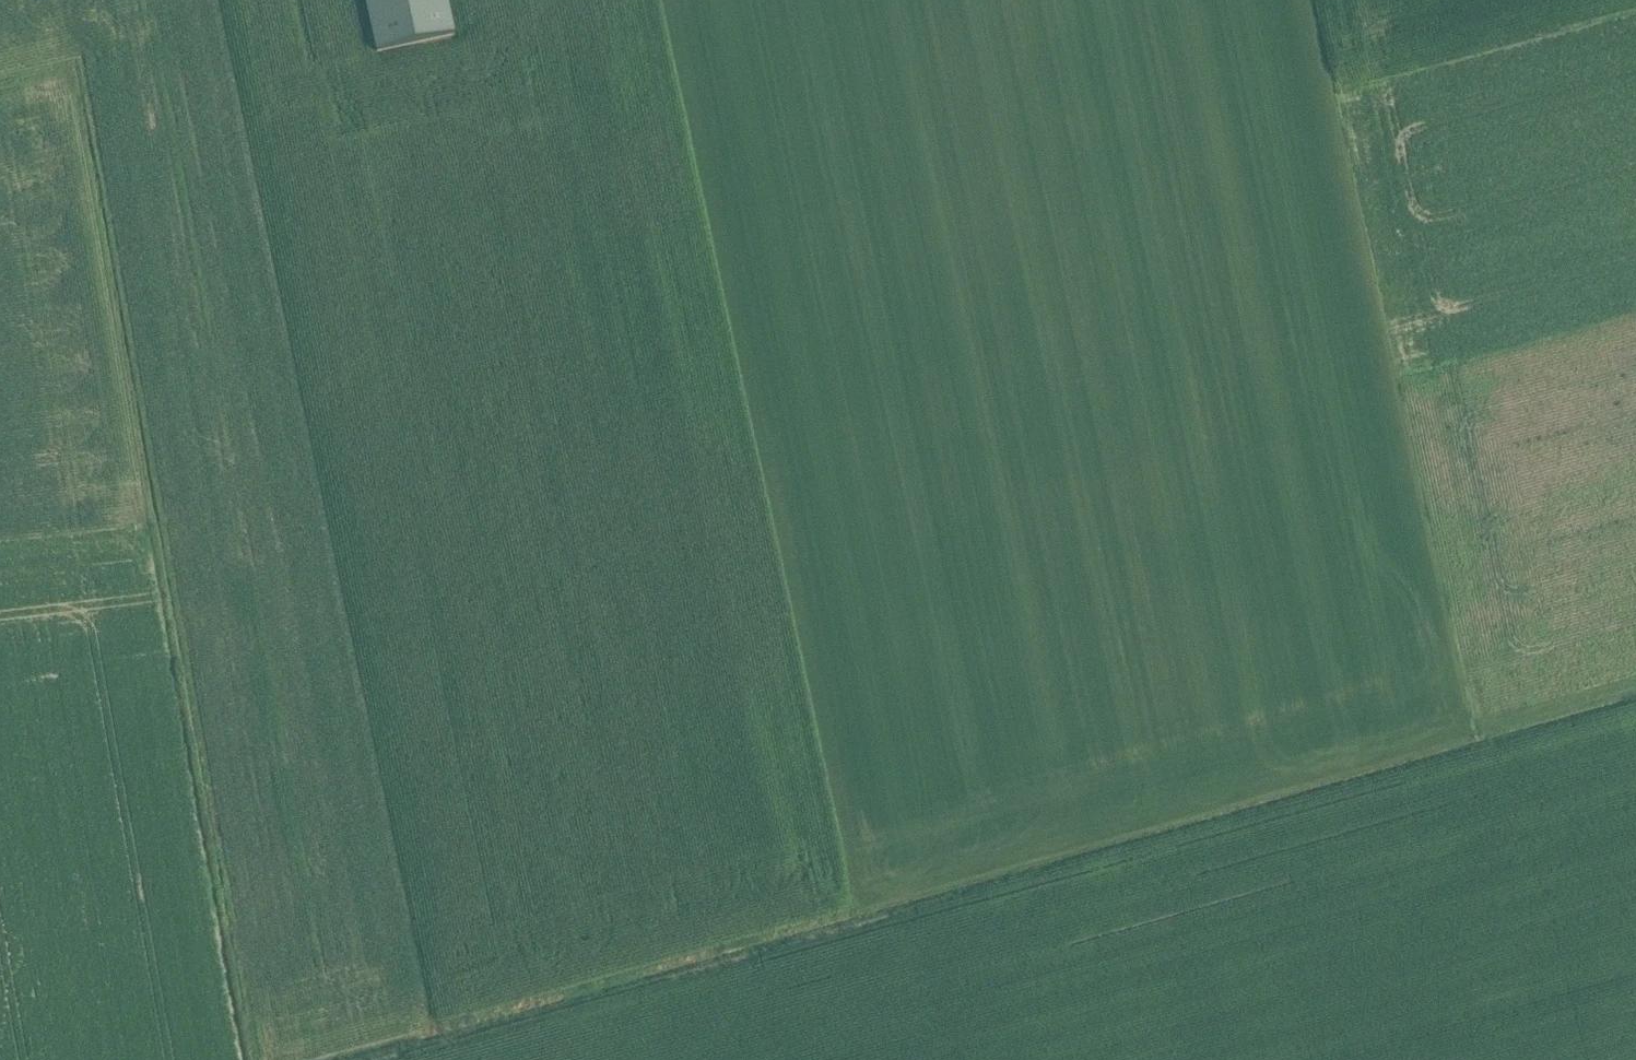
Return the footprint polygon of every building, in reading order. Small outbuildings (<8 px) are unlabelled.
[(378,52),(455,35),(447,0),(366,0),(378,52)]
